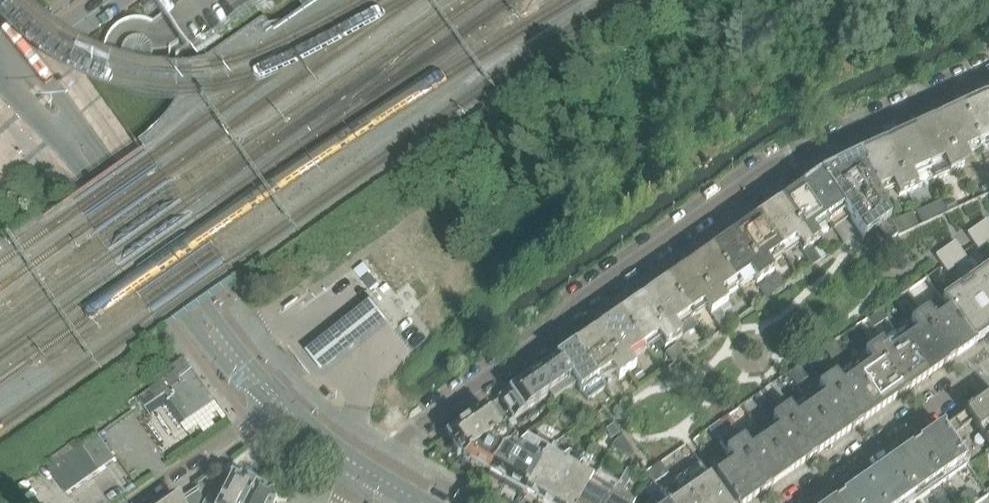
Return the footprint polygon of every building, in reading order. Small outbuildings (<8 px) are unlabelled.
[(153,2),(163,16),(152,24),(145,21),(138,20),(131,20),(124,22),(118,26),(112,31),(108,37),(105,43),(104,50),(104,58),(106,65),(109,71),(113,77),(119,81),(126,85),(133,86),(140,86),(147,85),(154,82),(160,77),(164,72),(168,65),(170,58),(170,51),(170,49),(180,41),(190,56),(270,0),(156,0),(153,2)] [(298,9),(310,0),(291,0),(298,9)] [(963,110),(981,148),(988,144),(988,99),(963,110)] [(981,148),(963,110),(912,134),(935,182),(969,166),(965,155),(981,148)] [(895,187),(900,198),(935,182),(912,134),(861,157),(879,195),(895,187)] [(70,202),(142,152),(140,148),(67,197),(70,202)] [(828,173),(822,177),(851,220),(865,241),(878,232),(888,245),(898,237),(879,195),(861,157),(828,173)] [(81,217),(82,218),(153,168),(153,167),(81,217)] [(843,226),(851,220),(822,177),(814,181),(805,189),(828,222),(835,232),(843,226)] [(93,235),(104,250),(175,200),(165,185),(93,235)] [(828,222),(805,189),(759,221),(782,254),(796,244),(812,266),(820,260),(812,248),(820,242),(813,232),(828,222)] [(948,213),(956,209),(952,201),(944,205),(948,213)] [(924,209),(918,212),(923,224),(930,221),(924,209)] [(899,235),(919,226),(913,213),(893,222),(899,235)] [(782,254),(759,221),(713,252),(736,286),(751,275),(757,285),(764,281),(766,279),(769,277),(774,274),(767,264),(782,254)] [(988,245),(988,224),(988,222),(968,235),(980,252),(988,245)] [(948,274),(968,260),(956,244),(937,257),(948,274)] [(888,246),(875,255),(880,263),(894,254),(888,246)] [(137,297),(146,310),(217,261),(207,247),(137,297)] [(737,318),(721,295),(736,286),(713,252),(666,284),(689,317),(704,307),(720,330),(737,318)] [(357,261),(348,269),(354,276),(363,269),(357,261)] [(985,272),(969,284),(971,286),(963,292),(961,290),(943,302),(950,312),(974,346),(988,335),(988,332),(988,331),(988,330),(988,278),(985,272)] [(364,273),(356,279),(364,289),(372,282),(364,273)] [(769,277),(766,279),(776,294),(787,287),(786,285),(779,275),(773,280),(769,277)] [(766,284),(759,289),(767,301),(776,294),(766,279),(764,281),(766,284)] [(689,317),(666,284),(620,316),(644,349),(658,339),(665,349),(682,337),(675,327),(689,317)] [(909,296),(913,301),(923,295),(919,289),(909,296)] [(382,322),(364,297),(295,348),(314,373),(382,322)] [(974,346),(950,312),(943,302),(934,308),(941,318),(935,323),(928,313),(920,318),(911,324),(918,334),(904,345),(927,378),(944,367),(945,368),(957,359),(957,358),(974,346)] [(881,312),(867,321),(873,330),(886,320),(885,318),(881,312)] [(644,349),(620,316),(574,347),(597,381),(611,371),(618,381),(636,369),(629,359),(644,349)] [(855,329),(849,334),(854,341),(860,337),(855,329)] [(834,344),(824,351),(824,352),(830,361),(841,353),(834,344)] [(927,378),(904,345),(889,355),(882,345),(865,357),(872,367),(857,377),(881,411),(898,399),(899,400),(911,391),(911,390),(927,378)] [(682,356),(676,346),(665,353),(671,363),(682,356)] [(604,391),(597,381),(574,347),(558,358),(577,386),(588,402),(604,391)] [(553,403),(577,386),(558,358),(500,398),(515,419),(548,396),(553,403)] [(209,400),(183,360),(153,382),(180,421),(209,400)] [(803,366),(789,376),(796,386),(811,376),(803,366)] [(639,371),(632,376),(637,383),(644,378),(639,371)] [(881,411),(857,377),(843,387),(836,377),(819,389),(826,399),(812,409),(835,443),(852,431),(853,432),(865,423),(865,422),(881,411)] [(786,404),(776,389),(768,395),(778,409),(786,404)] [(758,398),(756,400),(761,408),(770,402),(764,394),(762,395),(758,398)] [(222,414),(211,398),(177,423),(187,439),(222,414)] [(972,410),(971,410),(966,413),(966,414),(945,429),(951,438),(974,422),(988,444),(988,398),(972,410)] [(462,458),(499,432),(484,409),(447,436),(454,446),(452,450),(457,455),(462,456),(462,458)] [(819,454),(835,443),(812,409),(797,419),(791,409),(773,421),(780,431),(766,442),(789,475),(806,463),(807,464),(820,455),(819,454)] [(728,419),(720,425),(725,433),(734,427),(728,419)] [(520,445),(511,432),(506,426),(499,432),(462,458),(463,458),(462,459),(490,475),(499,461),(503,454),(515,453),(520,445)] [(617,435),(611,426),(604,431),(610,440),(617,435)] [(714,436),(720,437),(724,434),(719,426),(710,432),(714,436)] [(970,465),(951,438),(945,429),(891,466),(916,502),(970,465)] [(108,458),(89,431),(75,442),(73,443),(75,446),(43,468),(59,492),(108,458)] [(739,431),(729,438),(729,439),(736,448),(744,442),(746,441),(739,431)] [(766,442),(759,432),(746,441),(744,442),(736,448),(729,439),(721,445),(735,465),(717,477),(735,502),(749,502),(760,495),(761,496),(767,492),(774,487),(773,486),(789,475),(766,442)] [(546,455),(552,445),(537,436),(533,443),(527,439),(520,445),(515,453),(503,454),(499,461),(490,475),(523,494),(546,455)] [(622,441),(620,439),(615,443),(611,451),(630,463),(633,458),(622,441)] [(577,459),(567,454),(557,462),(546,455),(523,494),(537,502),(559,502),(565,492),(562,490),(568,480),(571,482),(576,473),(570,469),(577,459)] [(590,467),(582,462),(576,473),(571,482),(568,480),(562,490),(565,492),(559,502),(582,502),(593,483),(584,478),(590,467)] [(455,465),(449,470),(457,474),(461,468),(455,465)] [(653,486),(667,477),(659,466),(646,475),(650,481),(653,486)] [(723,498),(700,466),(673,485),(683,500),(678,502),(726,502),(723,498)] [(916,502),(891,466),(866,484),(878,502),(915,502),(916,502)] [(624,493),(634,476),(628,472),(619,486),(617,489),(624,493)] [(619,486),(598,474),(593,483),(582,502),(609,502),(614,495),(617,489),(619,486)] [(240,482),(232,478),(219,502),(247,502),(255,487),(241,480),(240,482)] [(866,484),(839,502),(878,502),(866,484)] [(272,495),(255,487),(247,502),(275,502),(272,495)] [(200,489),(181,502),(206,502),(200,489)] [(957,502),(958,502),(976,502),(977,502),(971,493),(957,502)]
